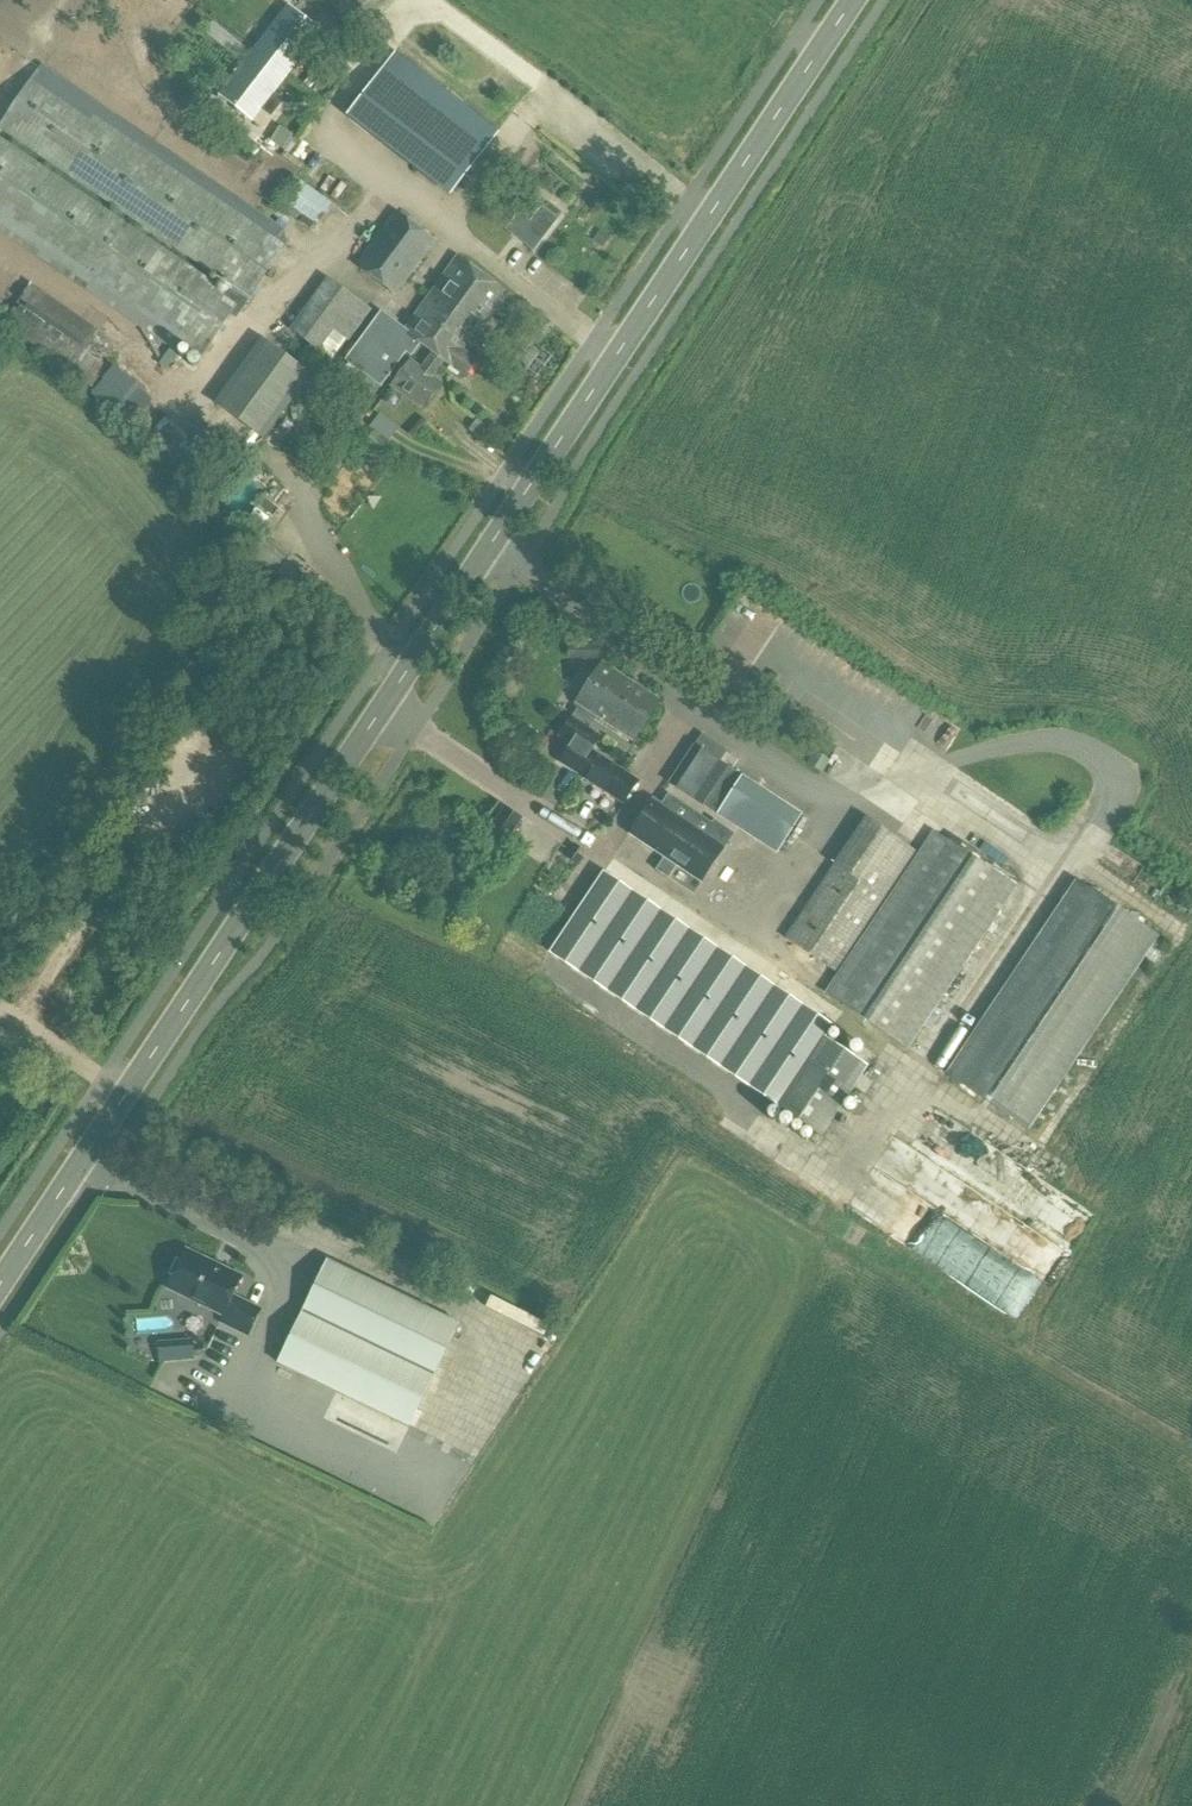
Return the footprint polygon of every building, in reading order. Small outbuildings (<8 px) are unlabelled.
[(220,95),(254,123),(324,33),(289,6),(220,95)] [(237,59),(245,48),(214,23),(205,34),(237,59)] [(349,117),(450,196),(499,134),(398,55),(349,117)] [(4,127),(234,287),(229,294),(0,134),(0,213),(196,349),(188,359),(0,225),(0,287),(20,302),(27,293),(69,322),(71,319),(98,338),(89,351),(168,407),(233,315),(239,319),(289,247),(40,74),(4,127)] [(258,139),(277,145),(284,125),(265,119),(258,139)] [(327,179),(319,189),(345,209),(361,187),(306,145),(298,156),(327,179)] [(310,193),(299,208),(313,218),(324,203),(310,193)] [(534,252),(558,220),(541,207),(530,222),(518,213),(505,230),(534,252)] [(358,267),(398,296),(437,242),(398,213),(358,267)] [(426,411),(444,386),(434,378),(445,362),(466,378),(479,361),(469,353),(511,295),(460,258),(407,330),(405,329),(403,332),(395,325),(396,324),(382,313),(347,361),(382,387),(407,353),(412,356),(421,343),(434,353),(423,369),(411,361),(393,387),(426,411)] [(327,283),(292,330),(319,350),(334,329),(349,340),(370,312),(327,283)] [(71,319),(69,322),(27,293),(20,302),(4,326),(74,373),(89,351),(98,338),(71,319)] [(216,376),(206,390),(263,433),(306,373),(257,337),(225,382),(216,376)] [(573,722),(563,737),(575,745),(563,763),(626,804),(640,782),(593,751),(602,737),(590,729),(598,717),(636,742),(661,704),(603,666),(569,719),(573,722)] [(696,746),(671,785),(716,814),(779,856),(804,816),(696,746)] [(811,765),(823,772),(830,760),(818,753),(811,765)] [(651,805),(630,836),(667,860),(658,873),(670,881),(678,868),(703,885),(734,840),(716,827),(707,842),(651,805)] [(504,813),(491,832),(506,843),(519,823),(504,813)] [(866,819),(787,939),(836,972),(916,852),(866,819)] [(934,832),(828,994),(910,1048),(1016,886),(934,832)] [(605,875),(552,955),(822,1133),(866,1066),(826,1039),(833,1027),(605,875)] [(1081,884),(951,1078),(1031,1131),(1160,938),(1081,884)] [(836,1205),(973,1287),(995,1250),(858,1168),(836,1205)] [(990,1213),(984,1245),(1007,1249),(1013,1218),(990,1213)] [(183,1250),(166,1287),(226,1316),(223,1322),(251,1336),(262,1312),(233,1298),(243,1279),(183,1250)] [(330,1262),(280,1365),(410,1427),(460,1324),(330,1262)] [(153,1319),(167,1313),(159,1295),(144,1301),(153,1319)] [(184,1301),(174,1313),(189,1325),(199,1314),(184,1301)]
